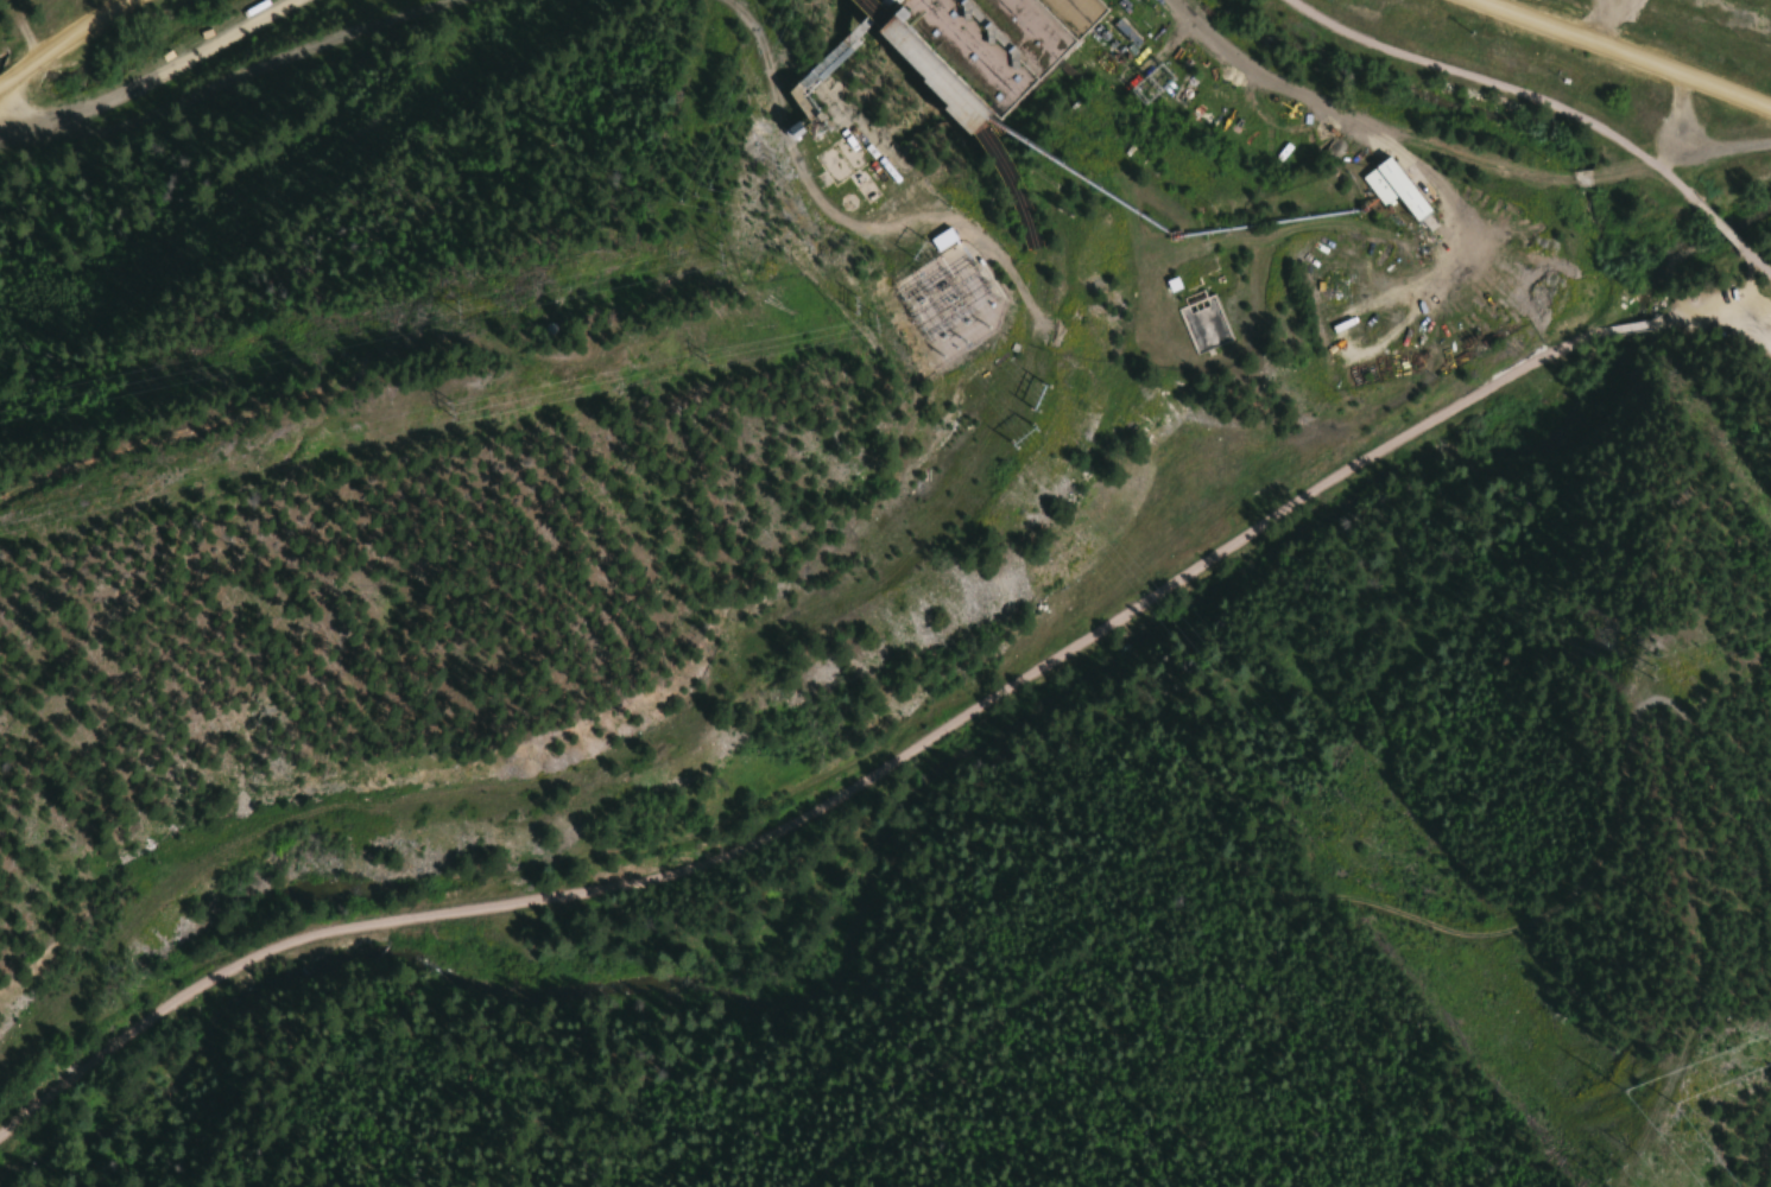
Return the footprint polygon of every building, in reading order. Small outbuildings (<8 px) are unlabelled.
[(1094,0),(879,0),(999,127),(1108,14),(1094,0)] [(808,151),(828,184),(865,162),(845,129),(808,151)] [(1359,175),(1382,207),(1396,197),(1413,221),(1428,211),(1388,155),(1359,175)] [(933,251),(953,241),(946,227),(926,237),(933,251)] [(1214,328),(1206,306),(1182,314),(1190,336),(1214,328)]
